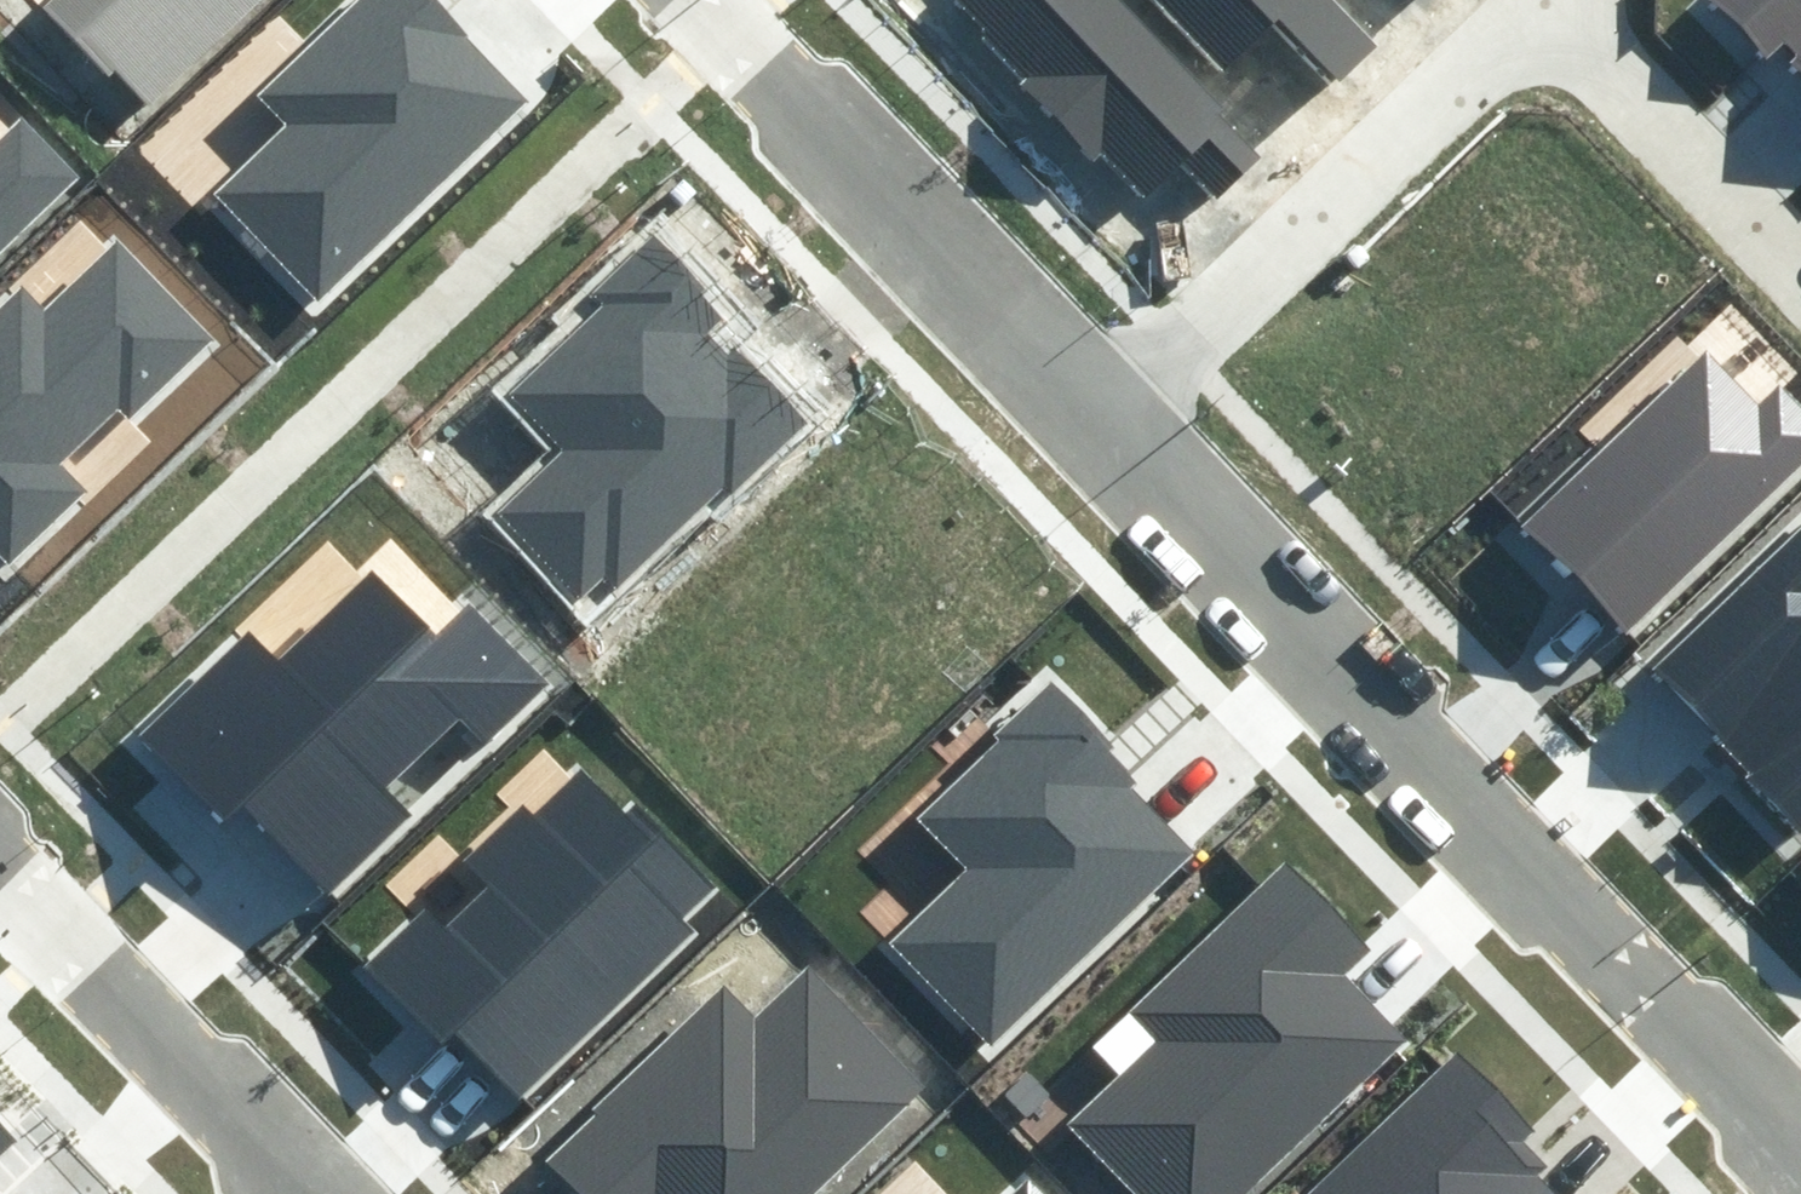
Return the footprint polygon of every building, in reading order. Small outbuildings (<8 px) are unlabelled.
[(151,116),(273,0),(51,0),(45,5),(151,116)] [(216,194),(318,300),(527,99),(432,0),(369,0),(260,104),(284,129),(216,194)] [(946,0),(1142,208),(1182,170),(1213,203),(1260,160),(1109,0),(946,0)] [(1255,92),(1295,53),(1326,84),(1373,38),(1336,0),(1164,0),(1255,92)] [(1770,66),(1784,53),(1800,70),(1800,0),(1707,0),(1770,66)] [(82,176),(22,112),(0,133),(0,251),(82,176)] [(25,277),(0,301),(0,560),(76,489),(53,465),(119,404),(133,419),(214,343),(115,237),(47,301),(25,277)] [(556,447),(483,514),(585,624),(812,414),(651,240),(590,296),(602,309),(508,396),(556,447)] [(1711,357),(1527,531),(1629,637),(1800,474),(1800,401),(1780,380),(1755,403),(1711,357)] [(1797,839),(1800,835),(1800,523),(1641,672),(1797,839)] [(276,663),(256,642),(151,743),(227,822),(241,809),(324,895),(407,815),(385,792),(453,727),(475,750),(548,679),(473,602),(433,640),(369,574),(276,663)] [(888,940),(984,1041),(1192,843),(1053,698),(920,824),(963,869),(888,940)] [(719,887),(594,762),(542,813),(527,798),(465,860),(487,881),(447,920),(428,901),(360,969),(440,1048),(459,1030),(530,1101),(694,938),(681,925),(719,887)] [(1135,1193),(1240,1193),(1394,1039),(1336,981),(1370,947),(1280,858),(1133,1006),(1160,1033),(1067,1126),(1135,1193)] [(924,1091),(804,963),(753,1010),(724,978),(532,1155),(569,1193),(812,1193),(924,1091)] [(1521,1170),(1547,1144),(1458,1056),(1322,1193),(1546,1193),(1521,1170)] [(1029,1170),(1003,1193),(1051,1193),(1029,1170)]
